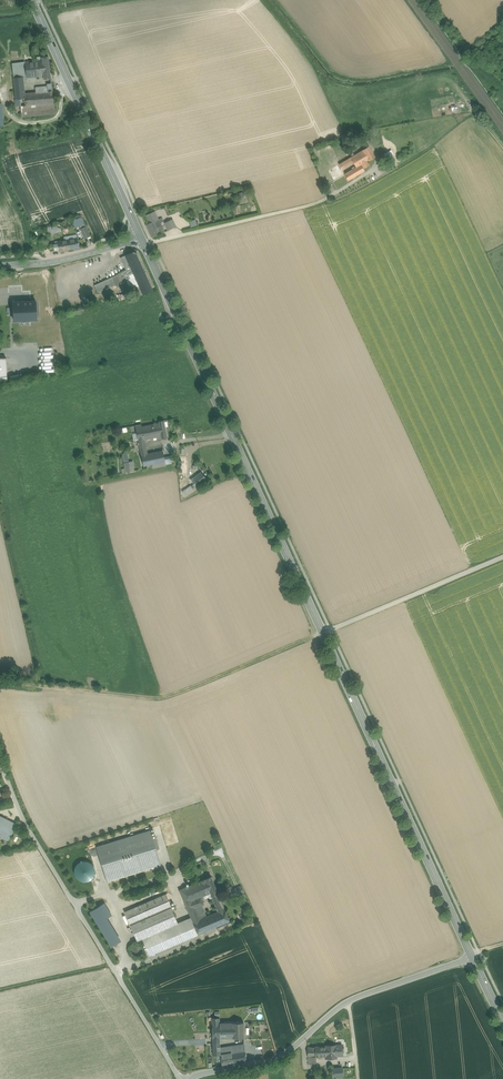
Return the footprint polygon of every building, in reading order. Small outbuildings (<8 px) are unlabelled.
[(54,59),(13,62),(16,107),(24,107),(25,118),(58,116),(54,59)] [(5,104),(0,104),(0,128),(8,127),(5,104)] [(366,147),(327,170),(334,182),(343,176),(347,182),(363,172),(362,170),(369,166),(367,163),(373,159),(366,147)] [(150,223),(158,220),(154,212),(146,215),(150,223)] [(80,216),(72,220),(75,227),(83,223),(80,216)] [(163,222),(162,218),(158,220),(150,223),(146,225),(151,237),(164,232),(160,223),(163,222)] [(172,220),(165,223),(168,230),(175,227),(172,220)] [(57,227),(57,225),(47,228),(49,236),(54,234),(52,229),(57,227)] [(90,235),(86,226),(80,229),(84,238),(90,235)] [(51,243),(48,238),(40,244),(43,249),(51,243)] [(77,238),(68,240),(70,249),(79,247),(77,238)] [(59,243),(54,244),(55,250),(60,249),(60,251),(70,249),(68,240),(59,242),(59,243)] [(139,287),(143,294),(153,290),(136,253),(134,253),(132,252),(125,256),(133,273),(139,287)] [(133,273),(125,256),(120,258),(126,270),(120,272),(120,273),(123,280),(124,281),(126,280),(130,278),(129,275),(133,273)] [(123,280),(120,273),(94,285),(98,292),(123,280)] [(139,287),(133,273),(129,275),(130,278),(133,286),(135,289),(139,287)] [(135,296),(143,294),(139,287),(135,289),(132,290),(135,296)] [(113,298),(114,302),(130,298),(128,292),(117,295),(117,297),(113,298)] [(36,301),(13,302),(13,320),(37,319),(36,301)] [(163,438),(160,423),(142,426),(141,424),(135,426),(137,432),(138,440),(140,448),(146,447),(145,440),(158,437),(159,439),(163,438)] [(163,451),(148,454),(141,455),(143,466),(154,464),(155,468),(166,466),(166,465),(164,457),(163,451)] [(126,473),(134,471),(133,461),(129,462),(127,452),(122,453),(125,468),(126,473)] [(173,456),(164,457),(166,465),(174,463),(173,456)] [(194,484),(196,488),(207,479),(202,472),(191,480),(194,484)] [(196,488),(194,484),(183,492),(186,495),(196,488)] [(0,816),(0,836),(8,840),(16,824),(0,816)] [(151,828),(97,844),(108,883),(161,867),(151,828)] [(97,867),(81,860),(77,867),(76,866),(73,871),(76,872),(74,876),(86,882),(88,878),(91,879),(97,867)] [(211,876),(205,879),(212,895),(213,895),(218,893),(211,876)] [(212,895),(205,879),(179,890),(188,911),(203,904),(201,897),(204,895),(205,898),(212,895)] [(225,893),(227,899),(244,892),(241,886),(232,890),(231,887),(226,889),(228,892),(225,893)] [(224,909),(218,893),(213,895),(214,898),(213,898),(218,911),(224,909)] [(142,938),(178,922),(165,894),(124,912),(137,940),(142,938)] [(203,904),(188,911),(189,914),(202,909),(205,908),(203,904)] [(93,912),(111,942),(120,936),(102,906),(93,912)] [(205,916),(202,909),(189,914),(191,917),(198,935),(230,921),(224,909),(218,911),(205,916)] [(149,955),(198,935),(191,917),(178,922),(142,938),(149,955)] [(233,1038),(232,1023),(219,1023),(219,1019),(213,1019),(213,1038),(219,1038),(233,1038)] [(244,1023),(232,1023),(233,1038),(244,1037),(244,1023)] [(244,1045),(220,1048),(220,1054),(222,1066),(247,1062),(245,1050),(244,1045)] [(335,1045),(326,1046),(326,1047),(327,1056),(327,1058),(336,1058),(335,1045)] [(327,1056),(326,1047),(308,1047),(308,1057),(316,1057),(327,1056)]
